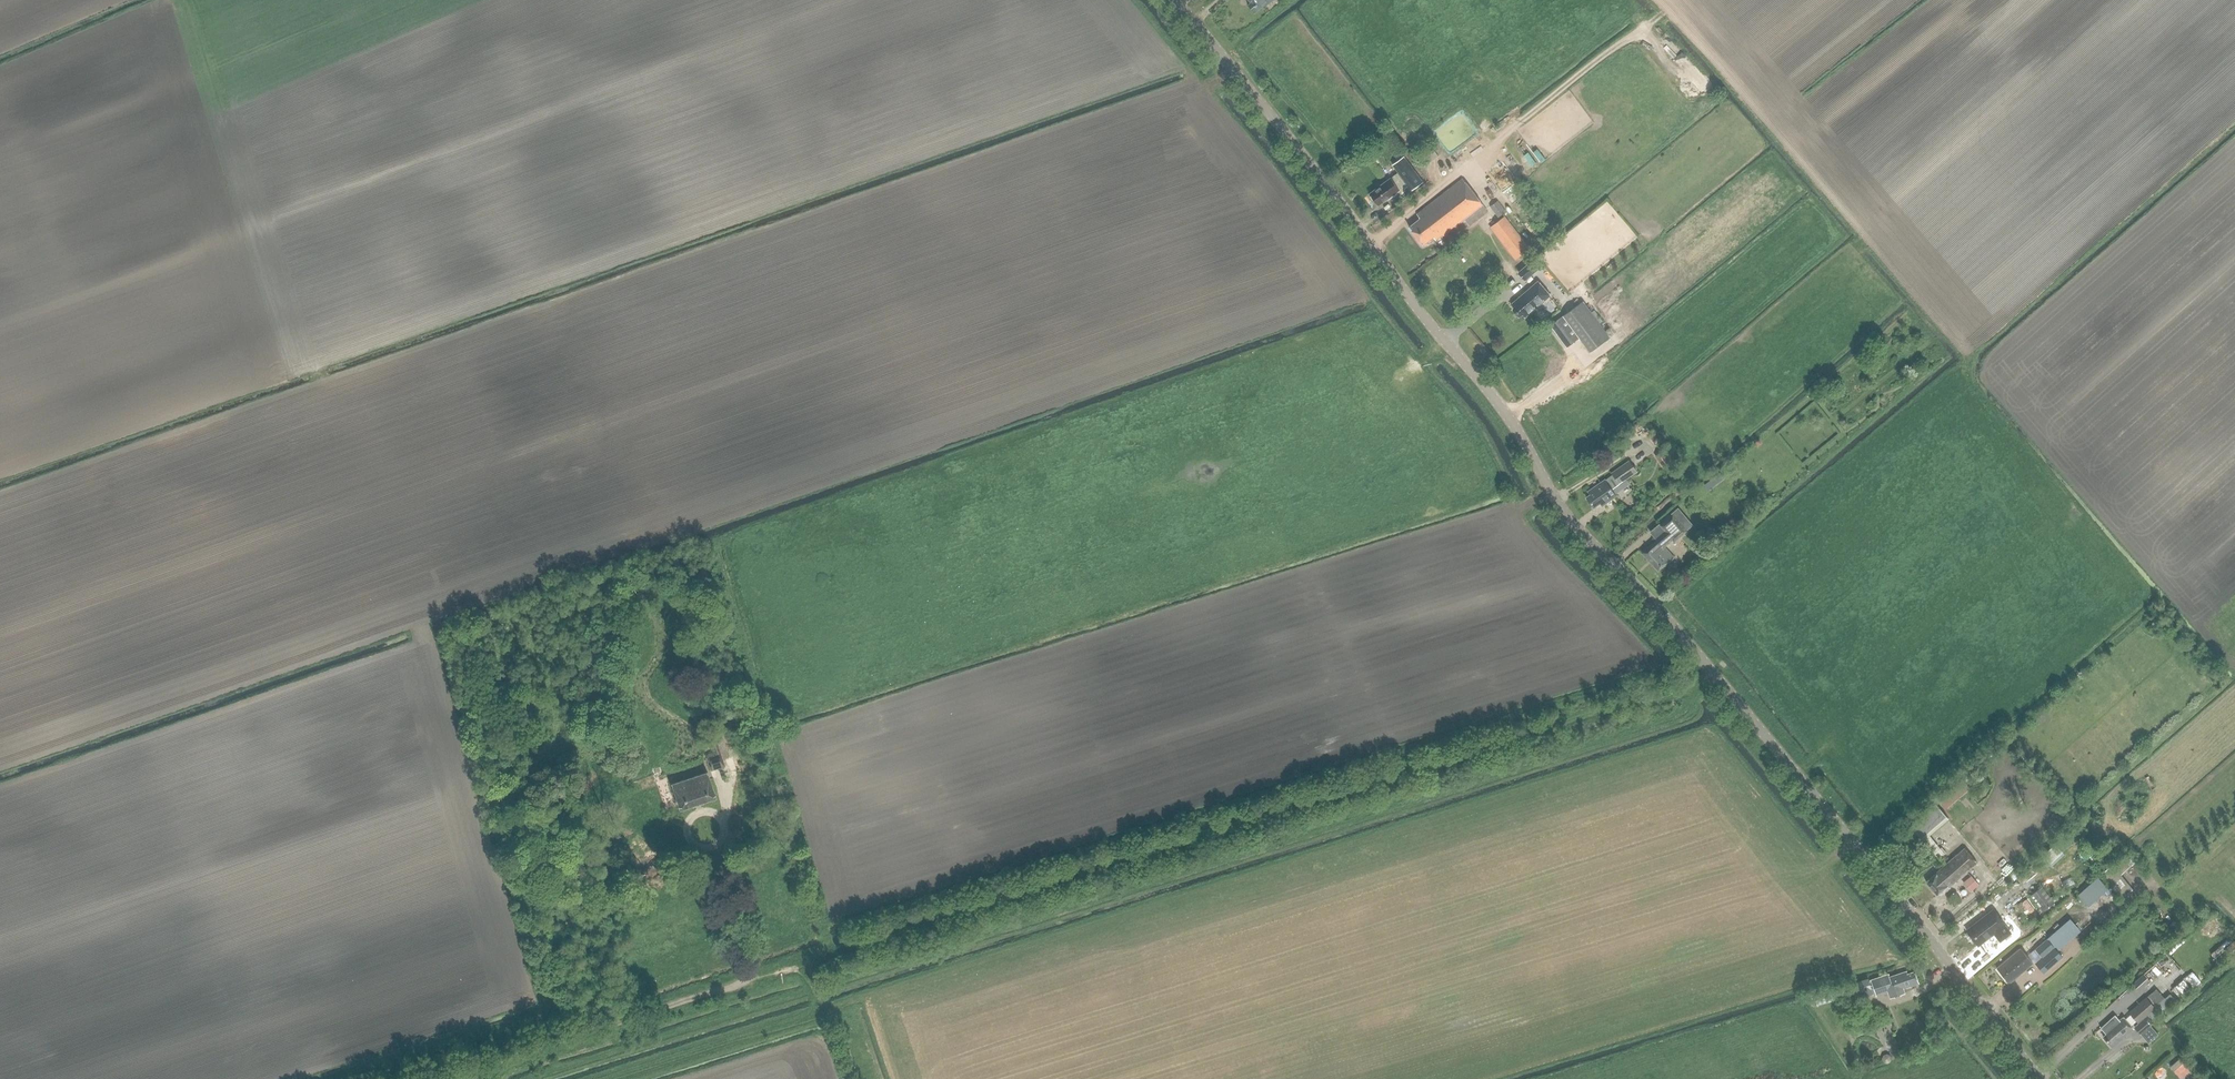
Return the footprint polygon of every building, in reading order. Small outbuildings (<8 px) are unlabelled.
[(1252,3),(1248,6),(1255,14),(1265,5),(1266,6),(1274,0),(1249,0),(1252,3)] [(1546,160),(1537,149),(1533,152),(1542,163),(1546,160)] [(1420,155),(1427,165),(1432,161),(1425,152),(1420,155)] [(1532,167),(1536,163),(1528,152),(1524,155),(1532,167)] [(1405,155),(1393,164),(1413,189),(1424,180),(1405,155)] [(1369,194),(1371,196),(1371,198),(1372,200),(1374,200),(1378,206),(1400,190),(1391,178),(1369,194)] [(1463,179),(1417,215),(1420,219),(1409,228),(1423,245),(1433,237),(1435,240),(1441,236),(1442,237),(1465,220),(1469,226),(1488,212),(1463,179)] [(1497,201),(1490,206),(1498,217),(1505,212),(1497,201)] [(1504,217),(1490,227),(1516,260),(1529,249),(1504,217)] [(1534,259),(1519,273),(1525,281),(1541,268),(1534,259)] [(1523,312),(1526,316),(1549,296),(1538,283),(1515,302),(1517,305),(1514,308),(1520,315),(1523,312)] [(1583,301),(1549,327),(1565,348),(1580,336),(1592,352),(1611,338),(1583,301)] [(1612,463),(1625,454),(1620,446),(1606,454),(1612,463)] [(1662,452),(1656,457),(1666,470),(1672,465),(1662,452)] [(1616,496),(1612,490),(1637,472),(1629,461),(1611,473),(1612,475),(1605,481),(1605,480),(1588,492),(1591,495),(1587,498),(1593,507),(1600,503),(1602,506),(1616,496)] [(1704,485),(1709,490),(1724,478),(1719,472),(1704,485)] [(1781,488),(1790,481),(1785,475),(1776,482),(1781,488)] [(1675,541),(1688,530),(1672,512),(1659,524),(1666,532),(1657,539),(1642,553),(1659,571),(1674,558),(1664,547),(1673,539),(1675,541)] [(724,766),(722,760),(730,757),(723,737),(709,741),(713,755),(706,758),(710,770),(724,766)] [(679,809),(689,806),(715,797),(706,772),(671,784),(679,809)] [(2036,845),(2041,841),(2035,833),(2021,844),(2025,849),(2033,842),(2036,845)] [(2092,845),(2080,855),(2086,863),(2088,861),(2092,865),(2106,854),(2102,850),(2098,853),(2092,845)] [(1977,863),(1965,849),(1926,882),(1937,895),(1947,886),(1948,888),(1977,863)] [(2135,864),(2127,856),(2103,878),(2122,899),(2133,889),(2121,876),(2135,864)] [(2019,877),(2022,881),(2042,863),(2038,859),(2019,877)] [(1980,886),(1972,877),(1965,883),(1972,893),(1980,886)] [(2044,888),(2032,897),(2043,913),(2055,904),(2044,888)] [(2011,933),(1993,911),(1967,931),(1978,945),(1994,933),(2000,942),(2011,933)] [(2058,952),(2081,931),(2070,918),(2047,939),(2054,947),(2058,952)] [(2042,957),(2054,947),(2047,939),(2046,938),(2034,948),(2042,957)] [(2215,949),(2221,959),(2234,951),(2234,941),(2229,945),(2227,942),(2215,949)] [(2054,947),(2042,957),(2035,963),(2044,974),(2063,958),(2059,953),(2058,952),(2054,947)] [(2012,981),(2033,963),(2020,949),(1997,969),(2006,980),(2009,977),(2012,981)] [(1876,996),(1887,992),(1890,999),(1904,994),(1903,989),(1907,988),(1911,987),(1911,986),(1915,985),(1915,982),(1918,981),(1914,972),(1907,974),(1906,972),(1897,975),(1898,975),(1889,978),(1888,975),(1871,981),(1876,996)] [(2192,972),(2172,989),(2180,999),(2200,981),(2192,972)] [(2144,974),(2132,985),(2136,989),(2147,978),(2144,974)] [(1847,998),(1864,993),(1865,997),(1872,994),(1868,978),(1844,985),(1847,998)] [(1838,987),(1819,993),(1822,1003),(1841,998),(1838,987)] [(2138,1022),(2164,998),(2156,989),(2130,1013),(2138,1022)] [(2116,1045),(2130,1033),(2134,1029),(2124,1019),(2120,1022),(2114,1016),(2101,1028),(2107,1035),(2104,1037),(2110,1045),(2113,1042),(2116,1045)] [(2134,1028),(2140,1035),(2154,1024),(2147,1016),(2134,1028)]
